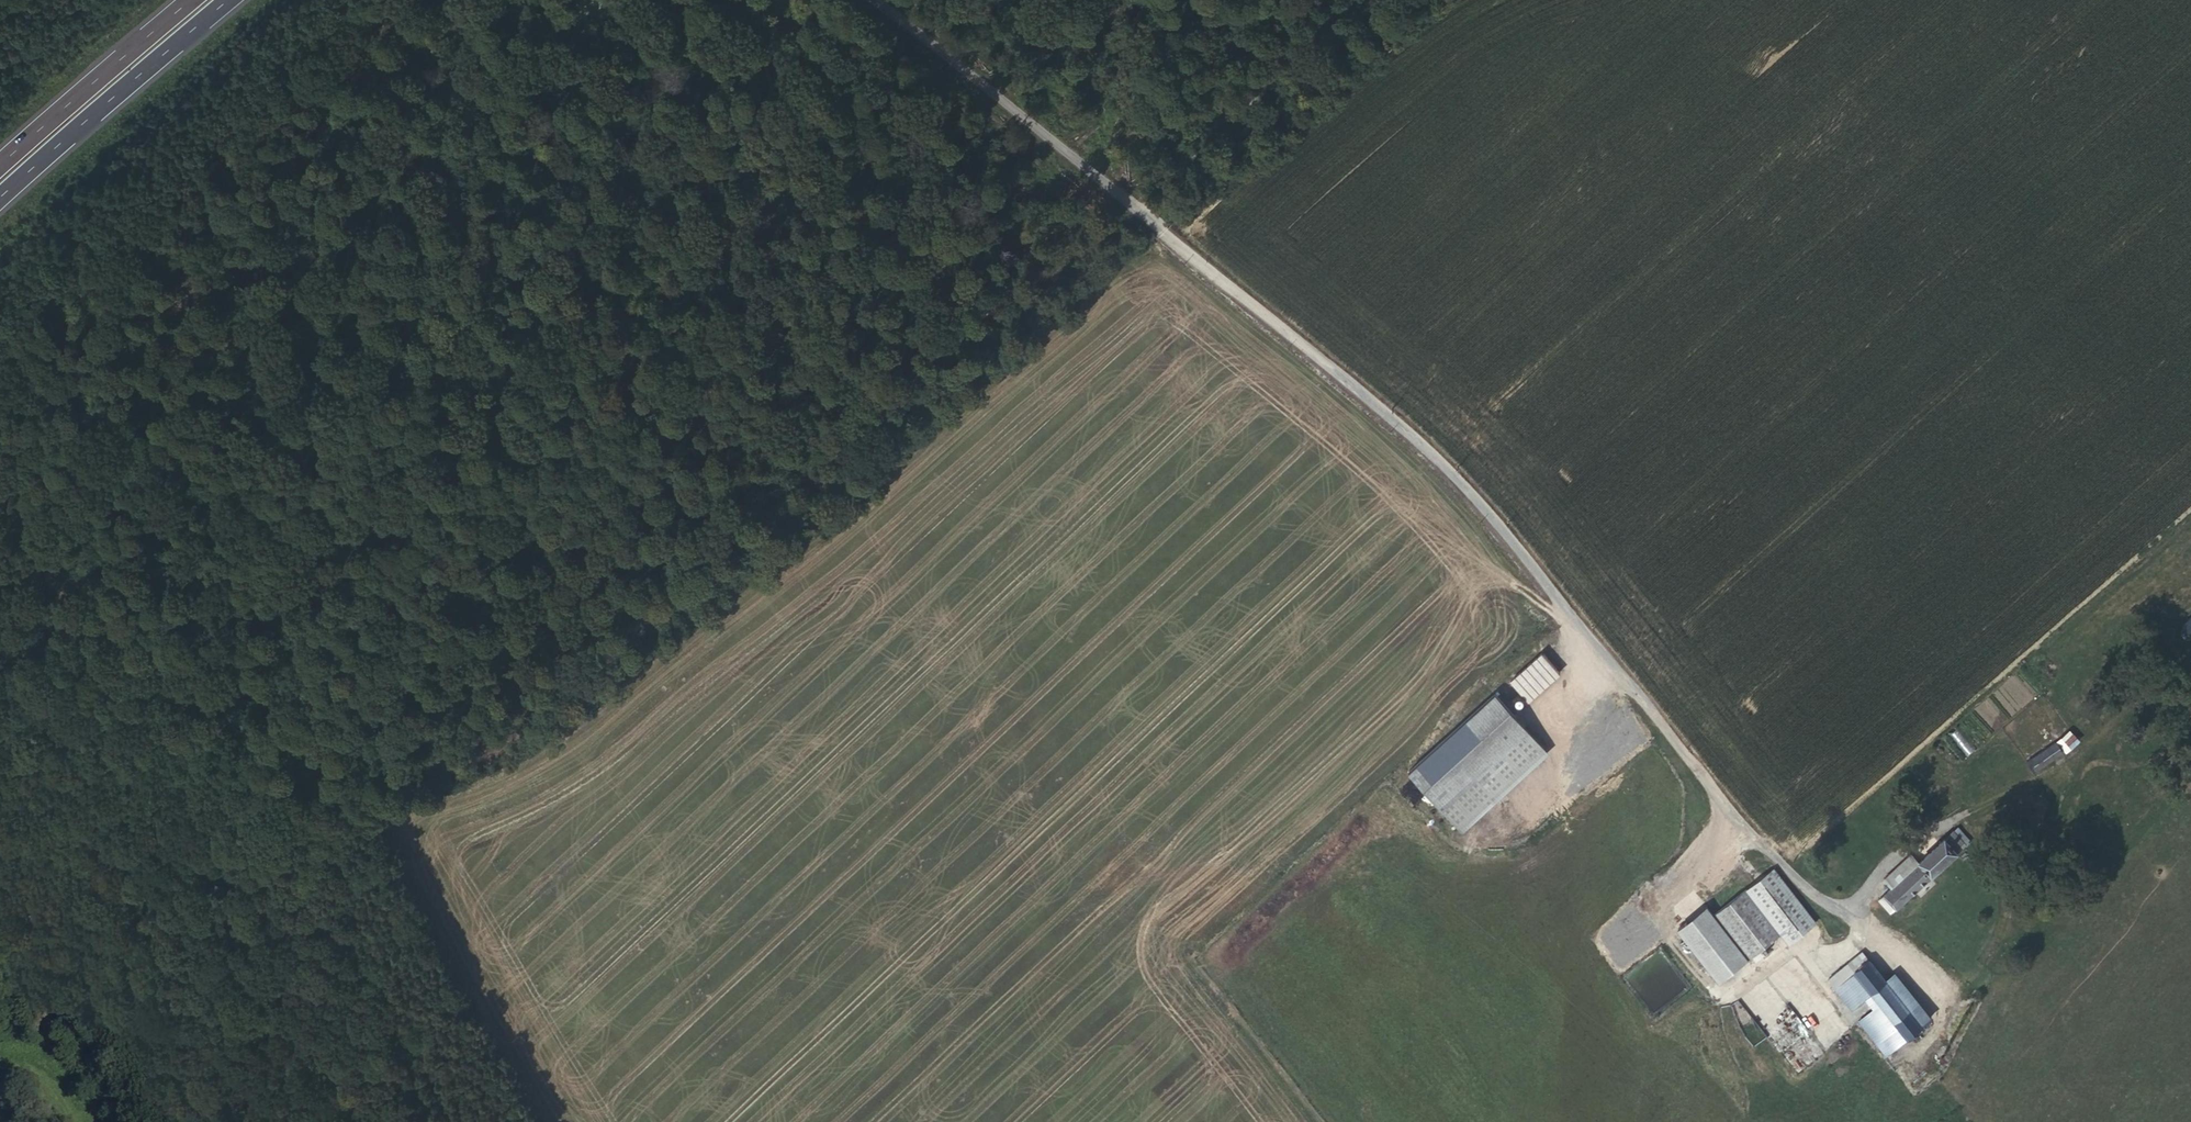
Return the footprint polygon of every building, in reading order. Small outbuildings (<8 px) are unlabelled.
[(2190,632),(2190,631),(2190,611),(2180,623),(2190,632)] [(1557,654),(1526,682),(1543,702),(1575,674),(1557,654)] [(1471,828),(1558,749),(1510,696),(1422,775),(1471,828)] [(2091,721),(2067,742),(2079,756),(2104,735),(2091,721)] [(1957,726),(1949,734),(1966,755),(1975,747),(1957,726)] [(2066,743),(2038,758),(2047,775),(2076,759),(2066,743)] [(1910,881),(1901,889),(1889,899),(1902,913),(1978,848),(1965,833),(1934,860),(1926,867),(1910,881)] [(1926,867),(1934,860),(1927,853),(1919,859),(1926,867)] [(1903,873),(1910,881),(1926,867),(1919,859),(1903,873)] [(1781,866),(1754,886),(1761,895),(1788,931),(1795,941),(1822,921),(1781,866)] [(1894,881),(1901,889),(1910,881),(1903,873),(1894,881)] [(1721,911),(1730,923),(1761,895),(1754,886),(1721,911)] [(1761,895),(1730,923),(1754,956),(1788,931),(1761,895)] [(1715,902),(1686,923),(1725,977),(1754,956),(1730,923),(1721,911),(1715,902)] [(1861,962),(1868,971),(1883,962),(1874,951),(1861,962)] [(1865,973),(1868,971),(1861,962),(1858,964),(1865,973)] [(1868,971),(1919,1042),(1935,1031),(1898,982),(1883,962),(1868,971)] [(1881,994),(1865,973),(1855,979),(1850,971),(1838,977),(1861,1008),(1881,994)] [(1916,1044),(1919,1042),(1868,971),(1865,973),(1881,994),(1889,1006),(1916,1044)] [(1898,982),(1935,1031),(1943,1025),(1907,975),(1898,982)] [(1908,1050),(1916,1044),(1889,1006),(1882,1013),(1908,1050)]
